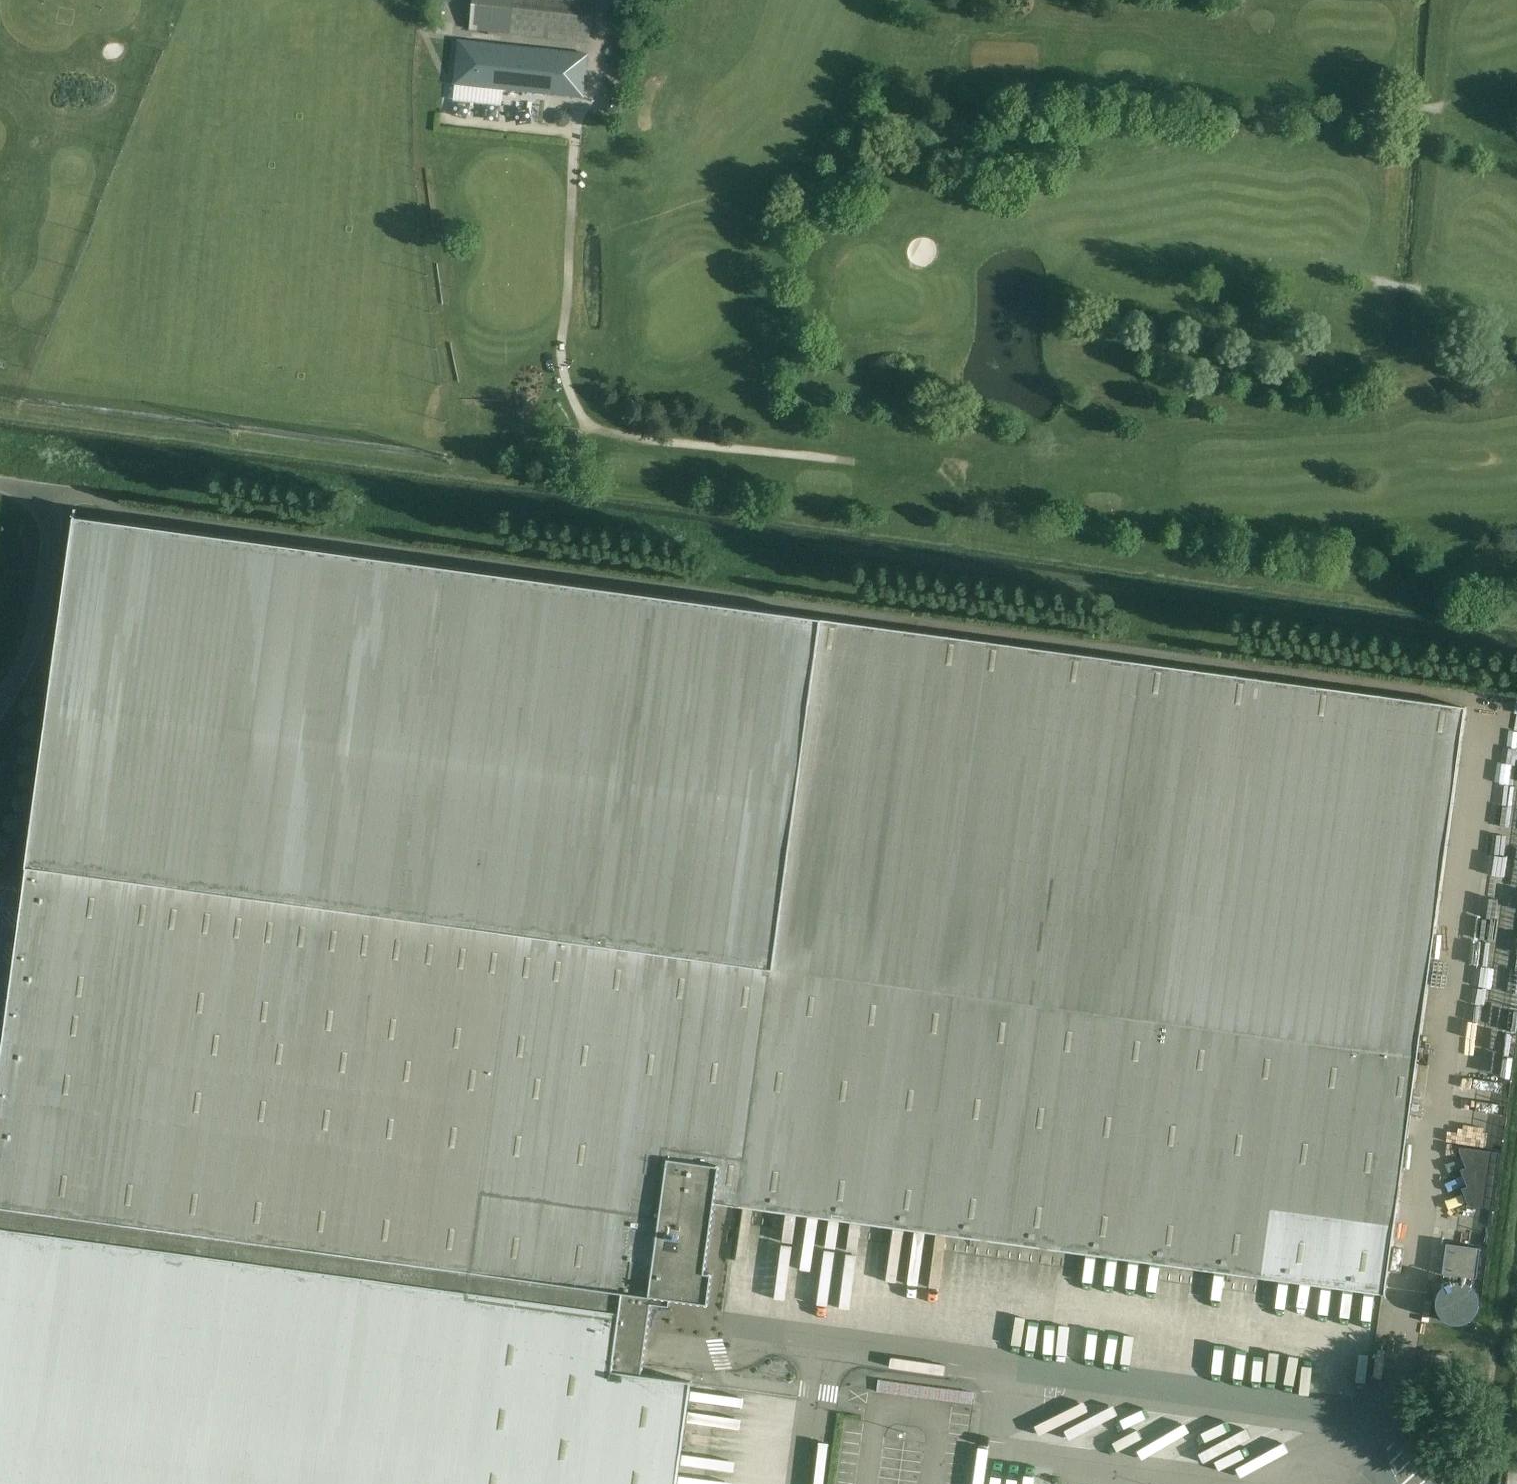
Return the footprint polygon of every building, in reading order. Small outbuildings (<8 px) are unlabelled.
[(470,28),(590,42),(594,2),(578,0),(473,0),(470,28)] [(589,54),(460,40),(455,84),(584,97),(589,54)] [(561,443),(560,451),(576,453),(577,445),(561,443)] [(677,1481),(680,1458),(683,1438),(686,1419),(688,1402),(690,1383),(692,1383),(692,1381),(643,1375),(646,1351),(653,1303),(670,1306),(671,1299),(702,1304),(708,1304),(712,1273),(706,1272),(715,1203),(750,1207),(772,1210),(792,1213),(815,1216),(836,1219),(857,1222),(877,1225),(900,1228),(922,1231),(943,1234),(966,1237),(988,1240),(1007,1242),(1029,1245),(1049,1248),(1072,1251),(1093,1254),(1115,1257),(1136,1260),(1157,1263),(1179,1266),(1201,1269),(1222,1272),(1245,1275),(1264,1277),(1287,1281),(1308,1284),(1329,1286),(1350,1289),(1371,1292),(1385,1294),(1465,707),(127,525),(76,518),(77,509),(75,509),(23,889),(26,889),(25,901),(23,913),(19,912),(18,924),(21,925),(20,937),(18,949),(15,948),(13,960),(17,961),(15,972),(13,984),(10,984),(5,1019),(9,1019),(7,1031),(5,1043),(2,1043),(0,1056),(0,1064),(2,1065),(1,1077),(0,1082),(0,1483),(677,1483),(677,1481)] [(1460,1146),(1460,1150),(1466,1167),(1461,1169),(1468,1185),(1462,1188),(1469,1205),(1492,1208),(1500,1152),(1460,1146)] [(1446,1243),(1442,1274),(1476,1278),(1481,1248),(1446,1243)] [(1438,1315),(1443,1321),(1449,1324),(1456,1325),(1463,1324),(1470,1321),(1475,1315),(1478,1309),(1478,1301),(1476,1294),(1472,1288),(1467,1284),(1460,1281),(1452,1281),(1445,1284),(1440,1288),(1436,1294),(1434,1301),(1435,1309),(1438,1315)]
